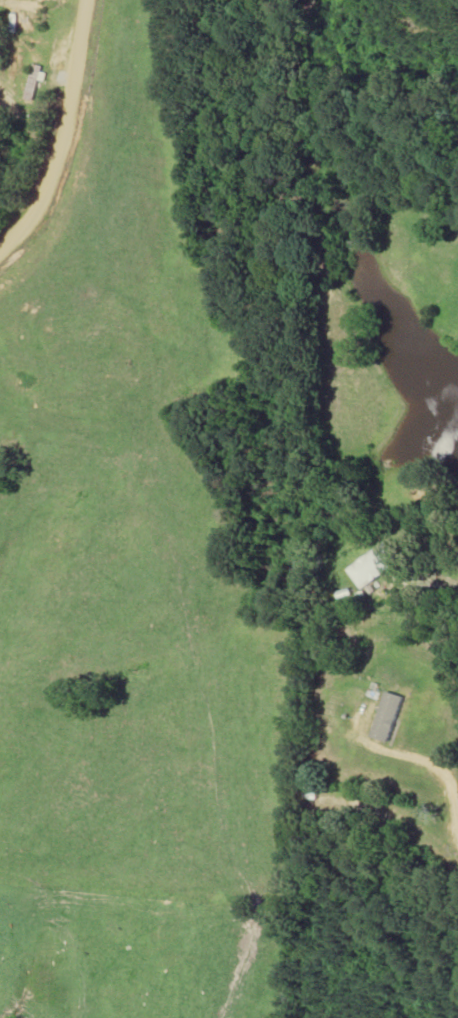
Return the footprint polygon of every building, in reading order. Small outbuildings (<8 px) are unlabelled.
[(47,70),(36,65),(21,96),(31,101),(47,70)] [(398,564),(387,543),(345,566),(356,587),(398,564)]
